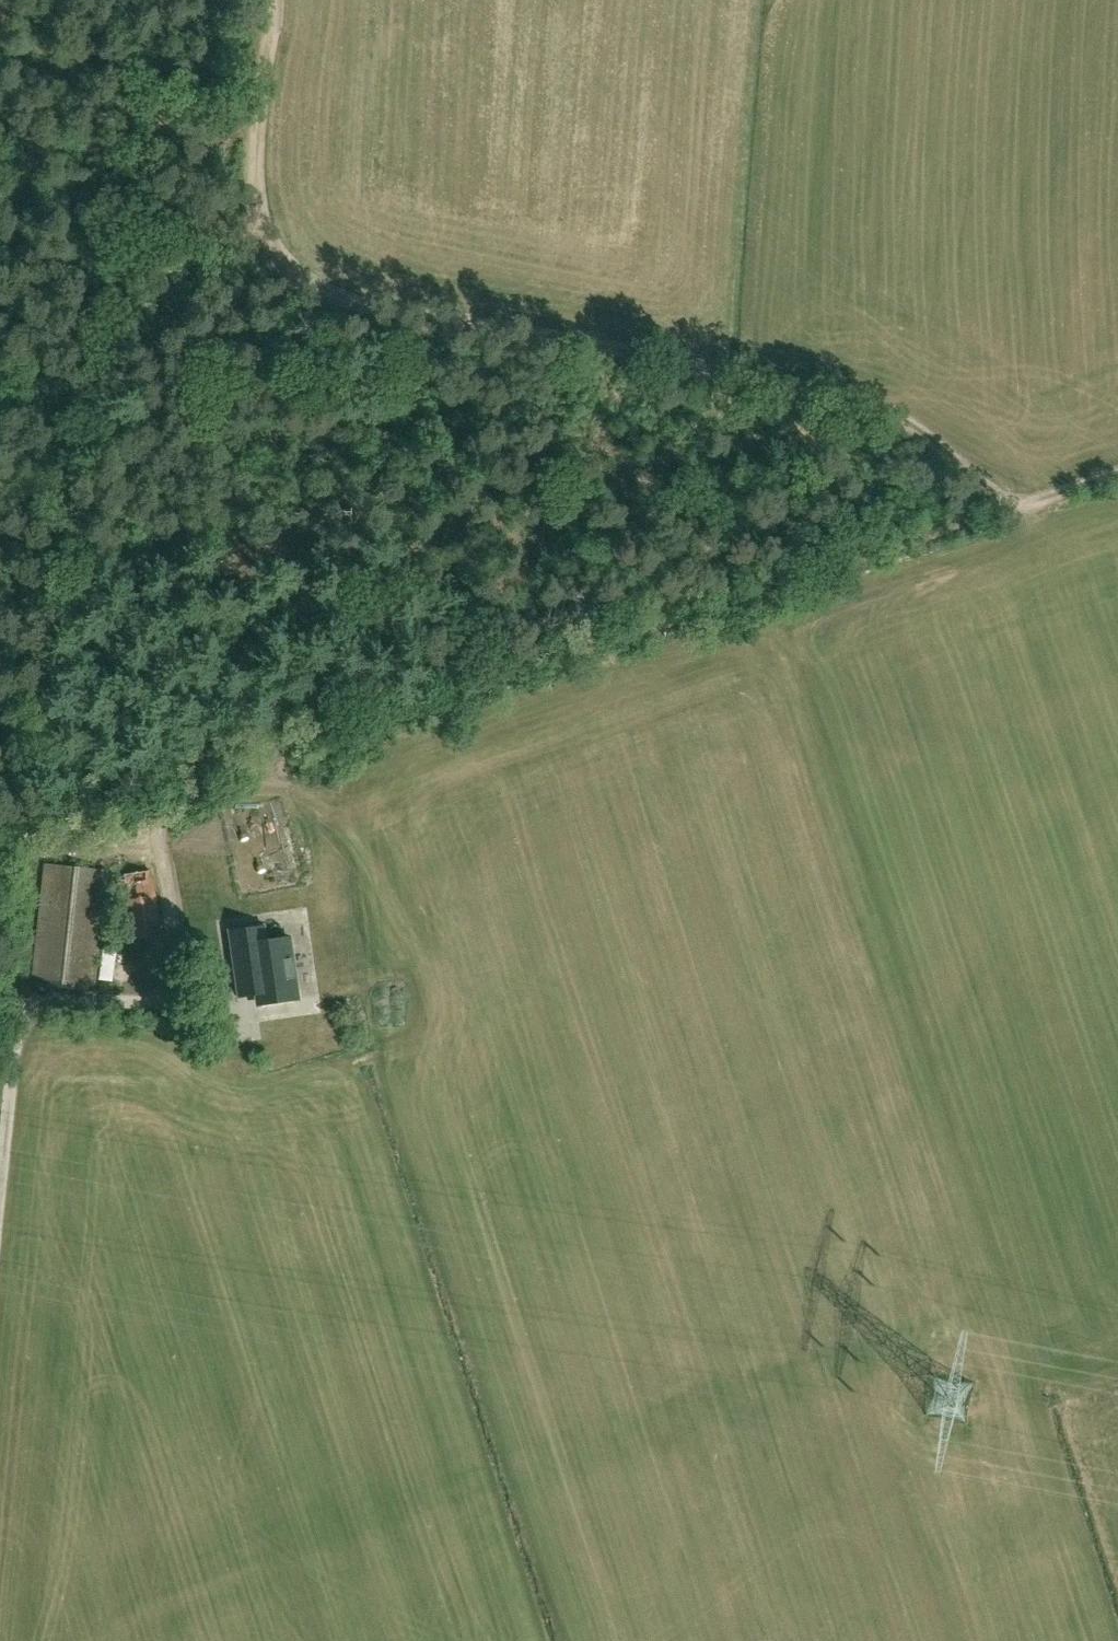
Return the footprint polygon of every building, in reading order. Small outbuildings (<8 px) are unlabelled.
[(34,984),(95,991),(107,871),(47,864),(34,984)] [(125,874),(134,939),(160,936),(151,871),(125,874)] [(241,996),(258,993),(259,1004),(298,998),(290,938),(266,941),(263,927),(232,932),(241,996)]
